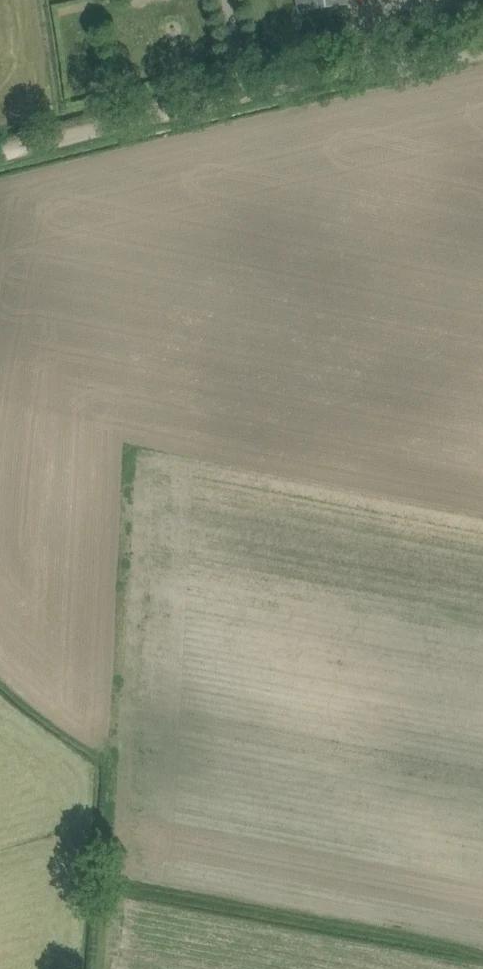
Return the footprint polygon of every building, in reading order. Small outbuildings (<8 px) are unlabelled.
[(299,10),(347,4),(347,0),(298,0),(299,10)]
